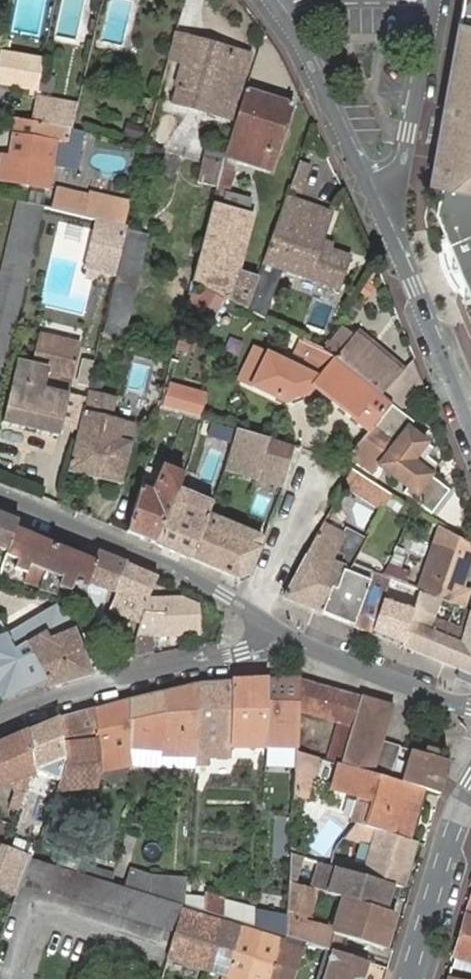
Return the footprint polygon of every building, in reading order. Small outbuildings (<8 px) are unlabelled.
[(434,179),(446,181),(441,216),(470,291),(470,0),(466,0),(434,179)] [(175,31),(168,56),(179,59),(172,83),(178,85),(174,99),(232,117),(250,55),(175,31)] [(37,90),(38,86),(44,58),(0,49),(0,81),(37,90)] [(293,102),(247,86),(224,152),(223,153),(271,168),(293,102)] [(76,102),(36,93),(36,96),(35,98),(75,107),(76,102)] [(31,119),(71,126),(75,107),(35,98),(31,119)] [(71,126),(31,119),(16,116),(10,155),(2,153),(0,165),(0,177),(47,186),(54,141),(68,144),(71,126)] [(161,146),(145,141),(141,158),(157,160),(161,146)] [(223,153),(224,152),(204,146),(194,178),(214,184),(215,181),(219,166),(223,153)] [(310,164),(299,160),(298,163),(299,163),(298,168),(296,167),(290,185),(301,189),(310,164)] [(232,170),(219,166),(215,181),(227,185),(232,170)] [(215,181),(214,184),(187,278),(229,297),(234,269),(250,215),(220,206),(227,185),(215,181)] [(332,215),(286,195),(263,260),(257,276),(247,305),(269,315),(284,268),(285,268),(339,287),(351,257),(320,245),(332,215)] [(32,253),(43,207),(17,200),(0,274),(0,392),(32,253)] [(126,219),(128,208),(101,201),(97,216),(98,216),(126,223),(126,222),(126,219)] [(117,273),(128,226),(129,222),(126,222),(126,223),(98,216),(86,266),(115,273),(117,273)] [(102,336),(121,342),(150,231),(128,226),(117,273),(102,336)] [(234,269),(229,297),(247,305),(257,276),(234,269)] [(355,331),(335,357),(382,395),(403,370),(355,331)] [(58,433),(72,377),(81,343),(37,334),(30,365),(15,362),(2,421),(58,433)] [(335,357),(325,348),(311,340),(303,351),(313,358),(305,367),(295,363),(269,350),(253,382),(287,398),(292,392),(301,388),(307,393),(314,383),(370,428),(372,425),(391,402),(382,395),(335,357)] [(240,375),(253,382),(269,350),(256,344),(240,375)] [(303,351),(295,363),(305,367),(313,358),(303,351)] [(424,383),(414,357),(403,370),(382,395),(391,402),(398,408),(424,383)] [(292,392),(287,398),(294,402),(304,399),(307,393),(301,388),(292,392)] [(118,397),(90,389),(86,407),(69,468),(123,484),(136,445),(133,444),(138,421),(115,415),(118,397)] [(171,391),(167,410),(203,418),(206,419),(211,399),(171,391)] [(372,425),(370,428),(362,438),(349,453),(358,460),(372,469),(380,460),(415,490),(428,474),(415,463),(420,458),(415,453),(425,442),(407,426),(399,436),(397,434),(394,437),(397,440),(394,443),(372,425)] [(283,485),(295,446),(269,438),(236,427),(225,470),(233,473),(262,481),(283,485)] [(138,504),(130,532),(156,542),(179,486),(183,474),(166,466),(159,481),(146,475),(138,504)] [(361,496),(364,492),(372,480),(353,468),(344,485),(361,496)] [(364,492),(383,506),(390,493),(372,480),(364,492)] [(156,542),(191,557),(210,513),(214,503),(207,499),(203,510),(182,500),(186,489),(179,486),(156,542)] [(203,510),(207,499),(186,489),(182,500),(203,510)] [(0,574),(4,561),(16,526),(19,520),(0,513),(0,574)] [(191,557),(239,577),(248,574),(260,547),(257,546),(261,536),(210,513),(191,557)] [(283,595),(321,611),(331,587),(336,588),(346,565),(351,567),(354,561),(333,553),(346,531),(324,521),(283,595)] [(441,523),(430,556),(435,558),(428,574),(425,572),(419,591),(440,598),(465,607),(470,592),(470,590),(465,588),(470,568),(470,541),(441,523)] [(54,542),(16,526),(4,561),(13,565),(13,568),(25,571),(28,563),(45,569),(54,542)] [(95,559),(54,542),(45,569),(61,574),(58,583),(71,587),(72,586),(83,590),(95,559)] [(402,546),(395,543),(392,549),(383,571),(391,574),(390,576),(404,582),(405,582),(409,572),(395,566),(400,553),(402,546)] [(99,552),(95,559),(83,590),(89,594),(88,602),(86,615),(101,620),(105,601),(142,615),(146,601),(147,598),(155,576),(99,552)] [(28,563),(25,571),(23,576),(40,582),(45,569),(28,563)] [(321,611),(354,624),(371,579),(372,575),(351,567),(346,565),(336,588),(331,587),(321,611)] [(61,574),(45,569),(40,582),(56,587),(58,583),(61,574)] [(371,579),(354,624),(371,631),(384,594),(387,585),(371,579)] [(463,644),(430,629),(440,598),(419,591),(418,591),(413,607),(411,615),(404,644),(470,671),(470,617),(463,644)] [(384,594),(371,631),(404,644),(411,615),(413,607),(384,594)] [(142,615),(132,656),(151,651),(154,635),(202,632),(200,604),(199,595),(147,598),(146,601),(142,615)] [(3,697),(48,680),(27,640),(16,646),(1,619),(0,619),(0,690),(3,697)] [(93,674),(91,668),(76,626),(51,637),(47,629),(27,640),(48,680),(51,686),(93,674)] [(301,681),(268,683),(264,745),(297,744),(299,712),(301,681)] [(362,699),(301,681),(299,712),(338,724),(353,729),(362,699)] [(268,683),(232,684),(229,747),(264,745),(268,683)] [(195,740),(193,766),(215,766),(217,747),(229,747),(232,684),(198,686),(195,740)] [(162,739),(161,744),(168,745),(169,738),(195,740),(198,686),(165,694),(162,739)] [(130,702),(126,748),(162,739),(165,694),(130,702)] [(396,709),(362,699),(353,729),(342,764),(345,766),(393,780),(402,749),(386,744),(396,709)] [(98,755),(126,748),(130,702),(95,712),(98,755)] [(95,712),(61,722),(63,763),(53,797),(94,788),(98,767),(98,755),(95,712)] [(61,722),(29,735),(29,773),(63,763),(61,722)] [(353,729),(338,724),(329,760),(342,764),(353,729)] [(7,780),(13,792),(9,809),(16,813),(29,773),(29,735),(0,746),(0,785),(7,780)] [(290,797),(310,802),(322,758),(302,753),(290,797)] [(413,753),(404,783),(426,790),(442,795),(451,765),(413,753)] [(393,780),(345,766),(338,791),(375,803),(367,829),(411,841),(426,790),(404,783),(393,780)] [(411,841),(367,829),(356,864),(349,863),(347,871),(388,884),(393,885),(405,888),(418,843),(411,841)] [(15,853),(33,859),(36,849),(18,842),(15,853)] [(23,886),(34,859),(33,859),(15,853),(4,850),(0,861),(0,889),(18,898),(23,886)] [(59,864),(78,870),(80,859),(62,853),(59,864)] [(302,858),(290,854),(288,883),(293,885),(302,858)] [(183,913),(184,908),(149,897),(122,888),(112,885),(77,873),(34,859),(23,886),(176,935),(183,913)] [(385,911),(393,885),(388,884),(347,871),(332,867),(321,864),(313,890),(317,892),(344,900),(385,911)] [(149,897),(151,877),(128,870),(122,888),(149,897)] [(185,898),(186,880),(151,877),(149,897),(184,908),(185,898)] [(323,950),(328,951),(338,954),(344,936),(385,949),(396,915),(385,911),(344,900),(337,925),(331,922),(329,928),(309,922),(310,916),(317,892),(313,890),(309,889),(293,885),(288,883),(285,927),(285,939),(323,950)] [(207,915),(217,918),(222,901),(204,895),(203,914),(207,915)] [(203,914),(204,899),(185,898),(184,908),(203,914)] [(226,921),(242,925),(244,915),(249,916),(250,910),(222,901),(217,918),(226,921)] [(162,978),(181,978),(182,976),(176,974),(180,963),(188,966),(187,971),(190,972),(206,920),(183,913),(176,935),(162,978)] [(470,962),(470,919),(467,917),(456,957),(470,962)] [(269,933),(285,939),(285,927),(256,919),(255,929),(269,933)] [(206,920),(190,972),(194,974),(197,969),(211,972),(225,926),(206,920)] [(225,926),(211,972),(224,976),(229,977),(243,931),(225,926)] [(229,978),(255,978),(267,939),(243,931),(229,977),(229,978)] [(255,978),(273,978),(283,944),(267,939),(255,978)] [(366,963),(338,954),(328,951),(319,978),(361,978),(366,963)] [(470,972),(470,962),(456,957),(453,967),(470,972)]
